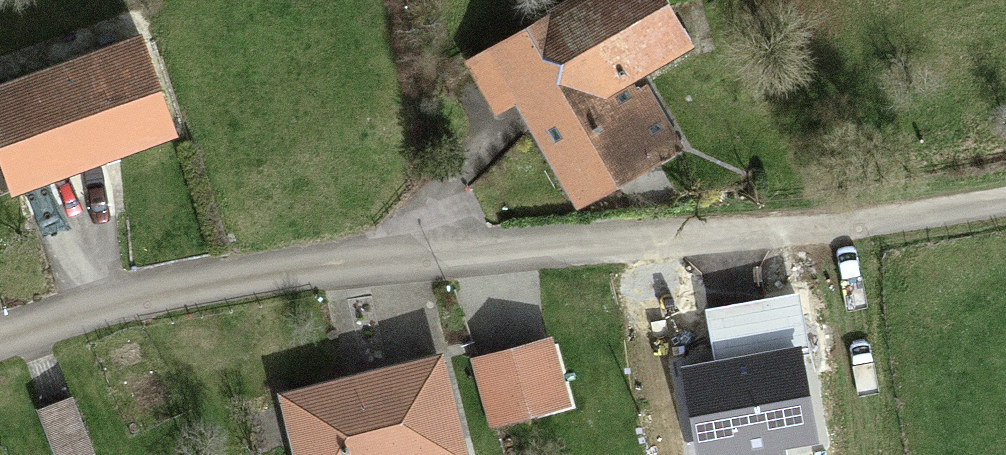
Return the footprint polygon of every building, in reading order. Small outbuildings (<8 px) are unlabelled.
[(655,0),(587,0),(468,71),(494,113),(509,104),(575,214),(675,154),(633,84),(686,52),(655,0)] [(0,60),(0,169),(9,195),(170,138),(126,15),(0,60)] [(546,346),(471,365),(487,425),(562,405),(546,346)] [(799,348),(683,369),(699,454),(782,454),(781,447),(816,440),(799,348)] [(282,405),(295,454),(456,454),(434,367),(282,405)] [(36,421),(53,454),(75,454),(84,450),(62,408),(36,421)]
